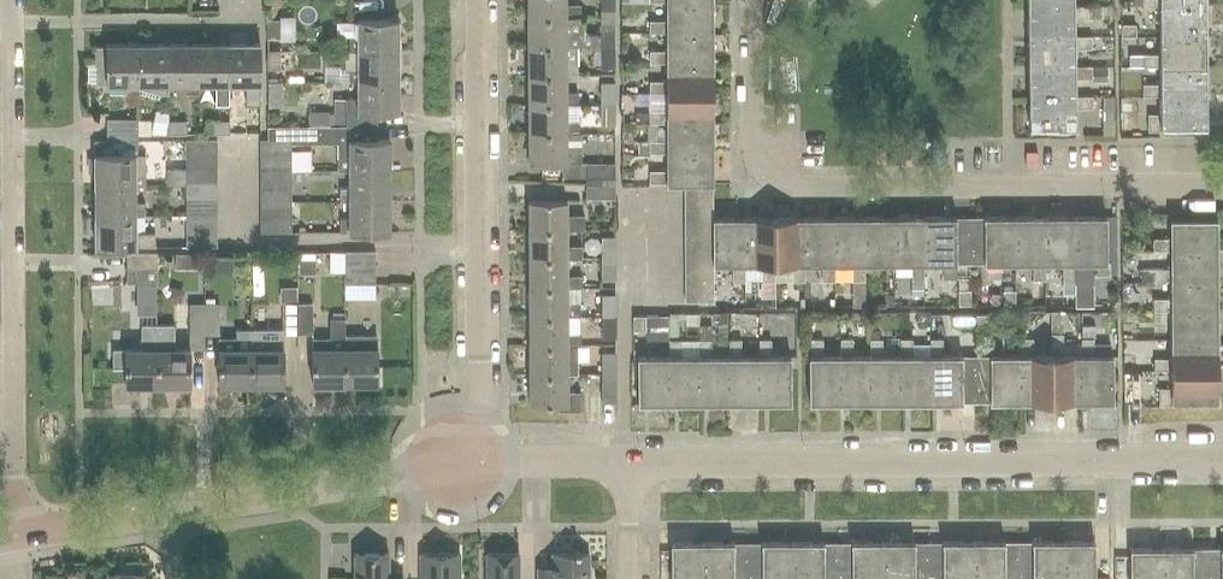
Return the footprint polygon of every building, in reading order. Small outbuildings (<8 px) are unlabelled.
[(285,0),(270,0),(269,1),(276,8),(285,0)] [(566,0),(529,0),(529,17),(582,17),(582,16),(582,3),(566,3),(566,0)] [(615,0),(601,0),(601,9),(615,9),(615,0)] [(714,32),(714,2),(667,2),(667,20),(650,20),(650,32),(667,32),(714,32)] [(1075,6),(1075,5),(1028,6),(1029,36),(1075,36),(1075,18),(1092,18),(1092,6),(1075,6)] [(1207,36),(1207,5),(1160,6),(1160,36),(1207,36)] [(584,33),(584,19),(584,16),(582,16),(582,17),(529,17),(529,46),(573,46),(601,46),(601,45),(615,45),(615,23),(600,23),(600,33),(584,33)] [(399,19),(358,19),(358,38),(350,38),(350,51),(358,51),(358,50),(399,50),(399,19)] [(280,20),(268,20),(268,37),(281,37),(280,20)] [(1137,36),(1137,23),(1122,23),(1122,36),(1137,36)] [(714,62),(714,32),(667,32),(667,50),(650,50),(650,62),(667,62),(667,63),(714,62)] [(632,45),(649,45),(649,33),(632,33),(632,45)] [(1092,48),(1092,36),(1075,36),(1029,36),(1029,67),(1076,66),(1075,48),(1092,48)] [(1207,66),(1207,36),(1160,36),(1160,54),(1144,54),(1144,66),(1161,66),(1207,66)] [(139,93),(139,88),(139,43),(108,43),(107,46),(96,46),(96,65),(97,65),(97,83),(108,83),(108,84),(126,84),(126,93),(139,93)] [(169,93),(169,43),(139,43),(139,88),(143,89),(143,94),(159,97),(160,93),(169,93)] [(200,84),(199,43),(169,43),(169,93),(169,84),(187,84),(187,93),(199,93),(199,84),(200,84)] [(230,84),(230,43),(199,43),(200,84),(216,84),(216,104),(230,104),(230,84)] [(261,43),(230,43),(230,84),(249,84),(249,94),(261,94),(261,43)] [(616,67),(615,45),(601,45),(601,46),(601,67),(616,67)] [(573,57),(573,46),(529,46),(529,75),(567,75),(578,75),(578,63),(573,57)] [(281,50),(268,50),(268,68),(281,68),(281,50)] [(399,81),(399,50),(358,50),(358,51),(358,68),(350,68),(350,81),(359,81),(399,81)] [(1144,66),(1144,54),(1131,54),(1131,66),(1144,66)] [(714,93),(714,62),(667,63),(667,80),(650,80),(650,92),(667,92),(667,93),(714,93)] [(1108,77),(1108,65),(1092,66),(1093,78),(1108,77)] [(1093,78),(1092,66),(1076,66),(1029,67),(1030,97),(1076,96),(1076,78),(1093,78)] [(1207,96),(1207,66),(1161,66),(1161,83),(1144,83),(1144,96),(1161,95),(1161,97),(1207,96)] [(567,92),(567,75),(529,75),(529,104),(579,103),(579,92),(567,92)] [(399,112),(399,81),(359,81),(359,98),(335,98),(335,125),(335,126),(378,125),(378,112),(399,112)] [(616,103),(616,82),(601,82),(601,103),(616,103)] [(714,123),(714,93),(667,93),(667,110),(650,110),(650,122),(667,122),(667,123),(714,123)] [(1093,107),(1093,96),(1093,95),(1076,96),(1030,97),(1030,127),(1077,127),(1076,108),(1093,107)] [(1102,95),(1103,119),(1115,119),(1114,95),(1102,95)] [(1208,127),(1207,96),(1161,97),(1161,113),(1149,113),(1149,130),(1161,130),(1161,127),(1208,127)] [(579,132),(579,103),(529,104),(529,133),(567,132),(567,133),(579,132)] [(616,126),(616,103),(601,103),(602,126),(616,126)] [(261,133),(261,104),(247,104),(248,133),(261,133)] [(331,112),(311,112),(311,126),(331,125),(331,112)] [(169,133),(169,120),(167,120),(154,118),(154,121),(151,121),(151,120),(138,120),(138,134),(169,133)] [(138,134),(138,120),(138,119),(107,119),(108,134),(138,134)] [(187,133),(187,120),(169,120),(169,133),(187,133)] [(230,133),(230,120),(207,121),(207,133),(230,133)] [(714,153),(714,123),(667,123),(667,140),(650,140),(650,152),(667,152),(667,153),(714,153)] [(390,139),(384,139),(378,139),(378,125),(335,126),(335,125),(331,125),(311,126),(269,126),(270,139),(292,139),(292,143),(338,143),(338,171),(349,171),(349,170),(390,170),(390,139)] [(583,150),(567,149),(567,133),(567,132),(529,133),(529,162),(583,162),(583,150)] [(146,154),(139,154),(138,139),(108,140),(108,154),(95,154),(95,185),(136,185),(146,185),(146,154)] [(187,139),(187,154),(218,154),(218,139),(187,139)] [(292,153),(292,143),(292,139),(270,139),(261,139),(261,153),(292,153)] [(650,140),(640,140),(640,152),(650,152),(650,140)] [(292,168),(292,153),(261,153),(261,168),(292,168)] [(714,183),(714,153),(667,153),(667,170),(651,170),(651,182),(667,182),(667,184),(685,184),(714,183)] [(218,168),(218,154),(187,154),(187,168),(218,168)] [(616,180),(616,163),(587,163),(587,180),(616,180)] [(218,183),(218,168),(187,168),(187,183),(218,183)] [(292,182),(292,168),(261,168),(261,183),(292,182)] [(390,200),(390,170),(349,170),(349,171),(350,187),(340,187),(341,201),(350,201),(390,200)] [(616,198),(616,180),(587,180),(586,197),(616,198)] [(218,197),(218,183),(187,183),(187,197),(218,197)] [(714,197),(714,183),(685,184),(685,197),(714,197)] [(136,202),(136,185),(95,185),(96,216),(142,215),(142,216),(145,216),(145,202),(136,202)] [(261,188),(261,203),(292,203),(292,188),(261,188)] [(714,210),(714,197),(685,197),(685,210),(714,210)] [(391,231),(390,200),(350,201),(350,218),(341,218),(341,232),(391,231)] [(585,214),(568,214),(568,200),(530,200),(530,229),(568,229),(585,229),(585,214)] [(218,218),(218,203),(187,203),(187,218),(218,218)] [(292,218),(292,203),(261,203),(261,218),(292,218)] [(714,223),(714,217),(714,210),(685,210),(686,223),(714,223)] [(143,233),(142,216),(142,215),(96,216),(96,247),(137,246),(156,246),(156,232),(143,233)] [(971,263),(971,216),(926,217),(926,263),(943,263),(943,278),(957,278),(957,263),(971,263)] [(1016,263),(1016,216),(971,216),(971,263),(1016,263)] [(1047,263),(1047,216),(1016,216),(1016,263),(1034,263),(1034,280),(1046,280),(1046,263),(1047,263)] [(1077,263),(1077,216),(1047,216),(1047,263),(1064,263),(1064,280),(1076,280),(1076,263),(1077,263)] [(1107,216),(1077,216),(1077,263),(1094,263),(1094,275),(1110,275),(1110,262),(1107,262),(1107,216)] [(744,264),(744,217),(714,217),(714,223),(714,236),(714,249),(714,262),(714,264),(733,264),(733,281),(745,281),(745,264),(744,264)] [(774,264),(774,217),(744,217),(744,264),(745,264),(763,264),(763,281),(775,281),(775,264),(774,264)] [(805,264),(805,217),(774,217),(774,264),(775,264),(793,264),(793,281),(805,281),(805,264)] [(835,264),(835,217),(805,217),(805,264),(823,264),(823,281),(835,281),(835,264)] [(865,264),(865,217),(835,217),(835,264),(853,264),(853,280),(865,280),(865,264)] [(895,263),(895,217),(865,217),(865,264),(895,263)] [(926,263),(926,217),(895,217),(895,263),(912,263),(912,280),(924,280),(924,263),(926,263)] [(218,232),(218,218),(187,218),(187,232),(218,232)] [(292,232),(292,218),(261,218),(261,232),(292,232)] [(1218,218),(1171,218),(1172,238),(1155,238),(1155,249),(1218,249),(1218,218)] [(714,236),(714,223),(686,223),(686,236),(714,236)] [(568,245),(568,229),(530,229),(530,258),(568,258),(583,258),(583,245),(568,245)] [(218,246),(218,232),(187,232),(187,247),(218,246)] [(616,258),(616,235),(602,236),(602,258),(616,258)] [(714,249),(714,236),(686,236),(686,249),(714,249)] [(714,262),(714,249),(686,249),(686,262),(714,262)] [(1218,279),(1218,249),(1155,249),(1155,250),(1172,250),(1172,268),(1155,268),(1155,280),(1172,280),(1218,279)] [(377,282),(376,251),(346,252),(346,283),(377,282)] [(315,252),(312,252),(300,252),(300,272),(315,272),(315,252)] [(160,283),(159,253),(129,253),(129,284),(160,283)] [(162,269),(173,269),(172,256),(162,256),(162,269)] [(568,275),(568,258),(530,258),(530,287),(568,287),(583,287),(583,275),(568,275)] [(616,280),(616,258),(602,258),(602,280),(616,280)] [(714,275),(714,264),(714,262),(686,262),(686,275),(714,275)] [(1140,280),(1155,280),(1155,268),(1140,268),(1140,280)] [(714,288),(714,275),(686,275),(686,288),(714,288)] [(1218,310),(1218,279),(1172,280),(1172,298),(1155,298),(1155,310),(1172,310),(1218,310)] [(865,305),(865,280),(853,280),(853,305),(865,305)] [(763,281),(763,296),(775,296),(775,281),(763,281)] [(912,294),(925,294),(925,282),(912,282),(912,294)] [(1124,299),(1137,299),(1137,284),(1124,284),(1124,299)] [(283,302),(298,302),(298,286),(283,286),(283,302)] [(568,304),(568,287),(530,287),(530,316),(568,316),(581,316),(581,304),(568,304)] [(714,301),(714,288),(686,288),(686,301),(714,301)] [(972,304),(971,290),(959,290),(960,304),(972,304)] [(1016,305),(1016,290),(1004,290),(1004,305),(1016,305)] [(616,316),(616,294),(602,294),(602,316),(616,316)] [(755,307),(762,307),(762,294),(745,294),(745,307),(755,307)] [(284,333),(298,333),(298,302),(283,302),(284,328),(252,328),(252,384),(284,384),(284,333)] [(314,333),(313,302),(298,302),(298,333),(314,333)] [(206,334),(206,303),(190,303),(190,348),(206,348),(206,334)] [(220,303),(206,303),(206,334),(220,334),(220,303)] [(1218,340),(1218,310),(1172,310),(1172,340),(1218,340)] [(988,314),(976,314),(976,324),(988,324),(988,314)] [(646,330),(646,315),(634,315),(634,330),(646,330)] [(568,345),(568,344),(568,316),(530,316),(530,345),(568,345)] [(616,338),(616,316),(602,316),(602,338),(616,338)] [(345,383),(345,335),(346,335),(346,318),(330,318),(331,337),(313,337),(313,384),(345,383)] [(159,384),(158,324),(142,324),(142,349),(126,349),(126,350),(115,350),(115,367),(113,367),(113,369),(126,369),(126,385),(159,384)] [(175,324),(158,324),(159,384),(191,384),(191,348),(175,348),(175,324)] [(1094,338),(1096,338),(1096,325),(1082,325),(1082,338),(1094,338)] [(252,384),(252,328),(236,329),(236,348),(220,348),(220,384),(252,384)] [(1083,355),(1064,355),(1064,333),(1052,333),(1052,355),(1053,355),(1053,401),(1083,401),(1083,355)] [(378,383),(378,347),(377,335),(346,335),(345,335),(345,383),(378,383)] [(1023,402),(1022,338),(1022,355),(977,355),(977,402),(1023,402)] [(1053,401),(1053,355),(1052,355),(1034,355),(1034,338),(1022,338),(1023,402),(1053,401)] [(1114,401),(1113,355),(1095,355),(1094,338),(1082,338),(1083,355),(1083,401),(1114,401)] [(761,403),(760,356),(742,356),(742,339),(730,339),(730,356),(730,403),(761,403)] [(791,402),(791,356),(772,356),(772,339),(760,339),(760,356),(761,403),(791,402)] [(841,402),(840,356),(824,356),(824,339),(812,339),(812,356),(810,356),(810,402),(841,402)] [(871,402),(871,356),(854,356),(854,339),(841,339),(842,356),(840,356),(841,402),(871,402)] [(901,402),(901,356),(883,356),(883,339),(871,339),(871,356),(871,402),(901,402)] [(932,402),(931,355),(913,356),(913,339),(901,339),(901,356),(901,402),(932,402)] [(977,402),(977,355),(943,355),(943,339),(931,339),(931,355),(932,402),(977,402)] [(700,403),(700,356),(682,356),(682,340),(670,340),(670,357),(669,356),(669,403),(700,403)] [(730,356),(712,356),(712,340),(700,340),(700,356),(700,403),(730,403),(730,356)] [(1219,370),(1218,340),(1172,340),(1172,358),(1155,358),(1155,370),(1172,370),(1172,371),(1219,370)] [(579,344),(568,344),(568,345),(530,345),(530,374),(568,374),(579,374),(579,344)] [(617,373),(617,352),(602,352),(602,374),(617,373)] [(1140,370),(1140,353),(1125,354),(1125,360),(1125,371),(1140,370)] [(669,403),(669,356),(639,357),(639,403),(669,403)] [(1219,401),(1219,370),(1172,371),(1172,388),(1160,388),(1160,404),(1173,404),(1172,401),(1219,401)] [(617,402),(617,373),(602,374),(602,403),(617,402)] [(568,391),(568,374),(530,374),(530,404),(575,403),(575,391),(568,391)] [(884,541),(838,542),(838,578),(884,578),(884,541)] [(929,541),(884,541),(884,578),(929,578),(929,541)] [(974,541),(929,541),(929,578),(974,578),(974,541)] [(1020,541),(974,541),(974,578),(1020,578),(1020,541)] [(1065,541),(1020,541),(1020,578),(1065,578),(1065,541)] [(1065,541),(1065,578),(1095,578),(1095,541),(1065,541)] [(702,542),(672,542),(672,578),(702,578),(702,542)] [(748,542),(702,542),(702,578),(748,578),(748,542)] [(793,542),(748,542),(748,578),(793,578),(793,542)] [(838,542),(793,542),(793,578),(838,578),(838,542)] [(1222,547),(1192,548),(1192,578),(1222,578),(1222,547)] [(1161,548),(1131,548),(1131,578),(1161,578),(1161,548)] [(1192,548),(1161,548),(1161,578),(1192,578),(1192,548)] [(389,553),(355,553),(356,578),(389,578),(389,553)] [(423,553),(423,578),(458,578),(458,553),(423,553)] [(520,553),(488,553),(488,578),(520,578),(520,553)] [(590,553),(553,553),(554,578),(590,578),(590,553)]
